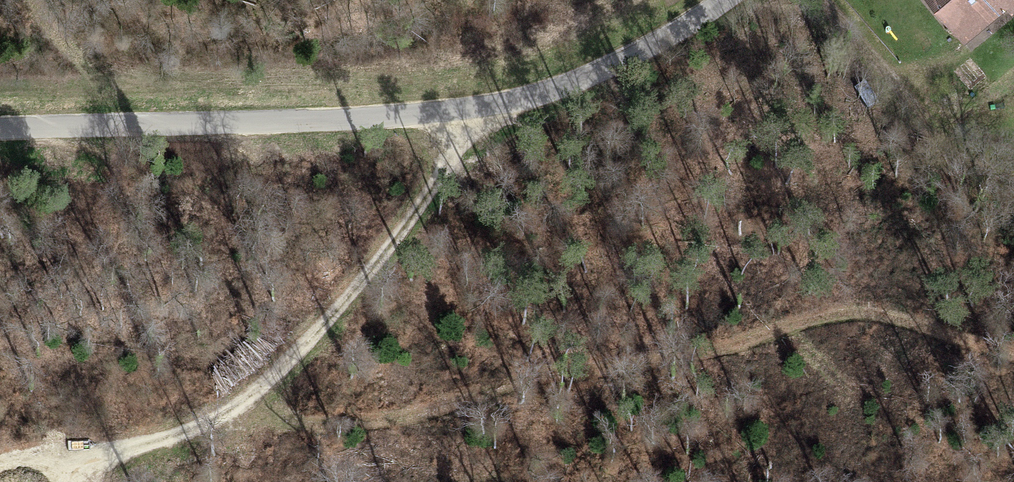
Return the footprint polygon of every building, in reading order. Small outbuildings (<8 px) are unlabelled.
[(969,44),(1013,10),(1013,0),(936,0),(969,44)]
